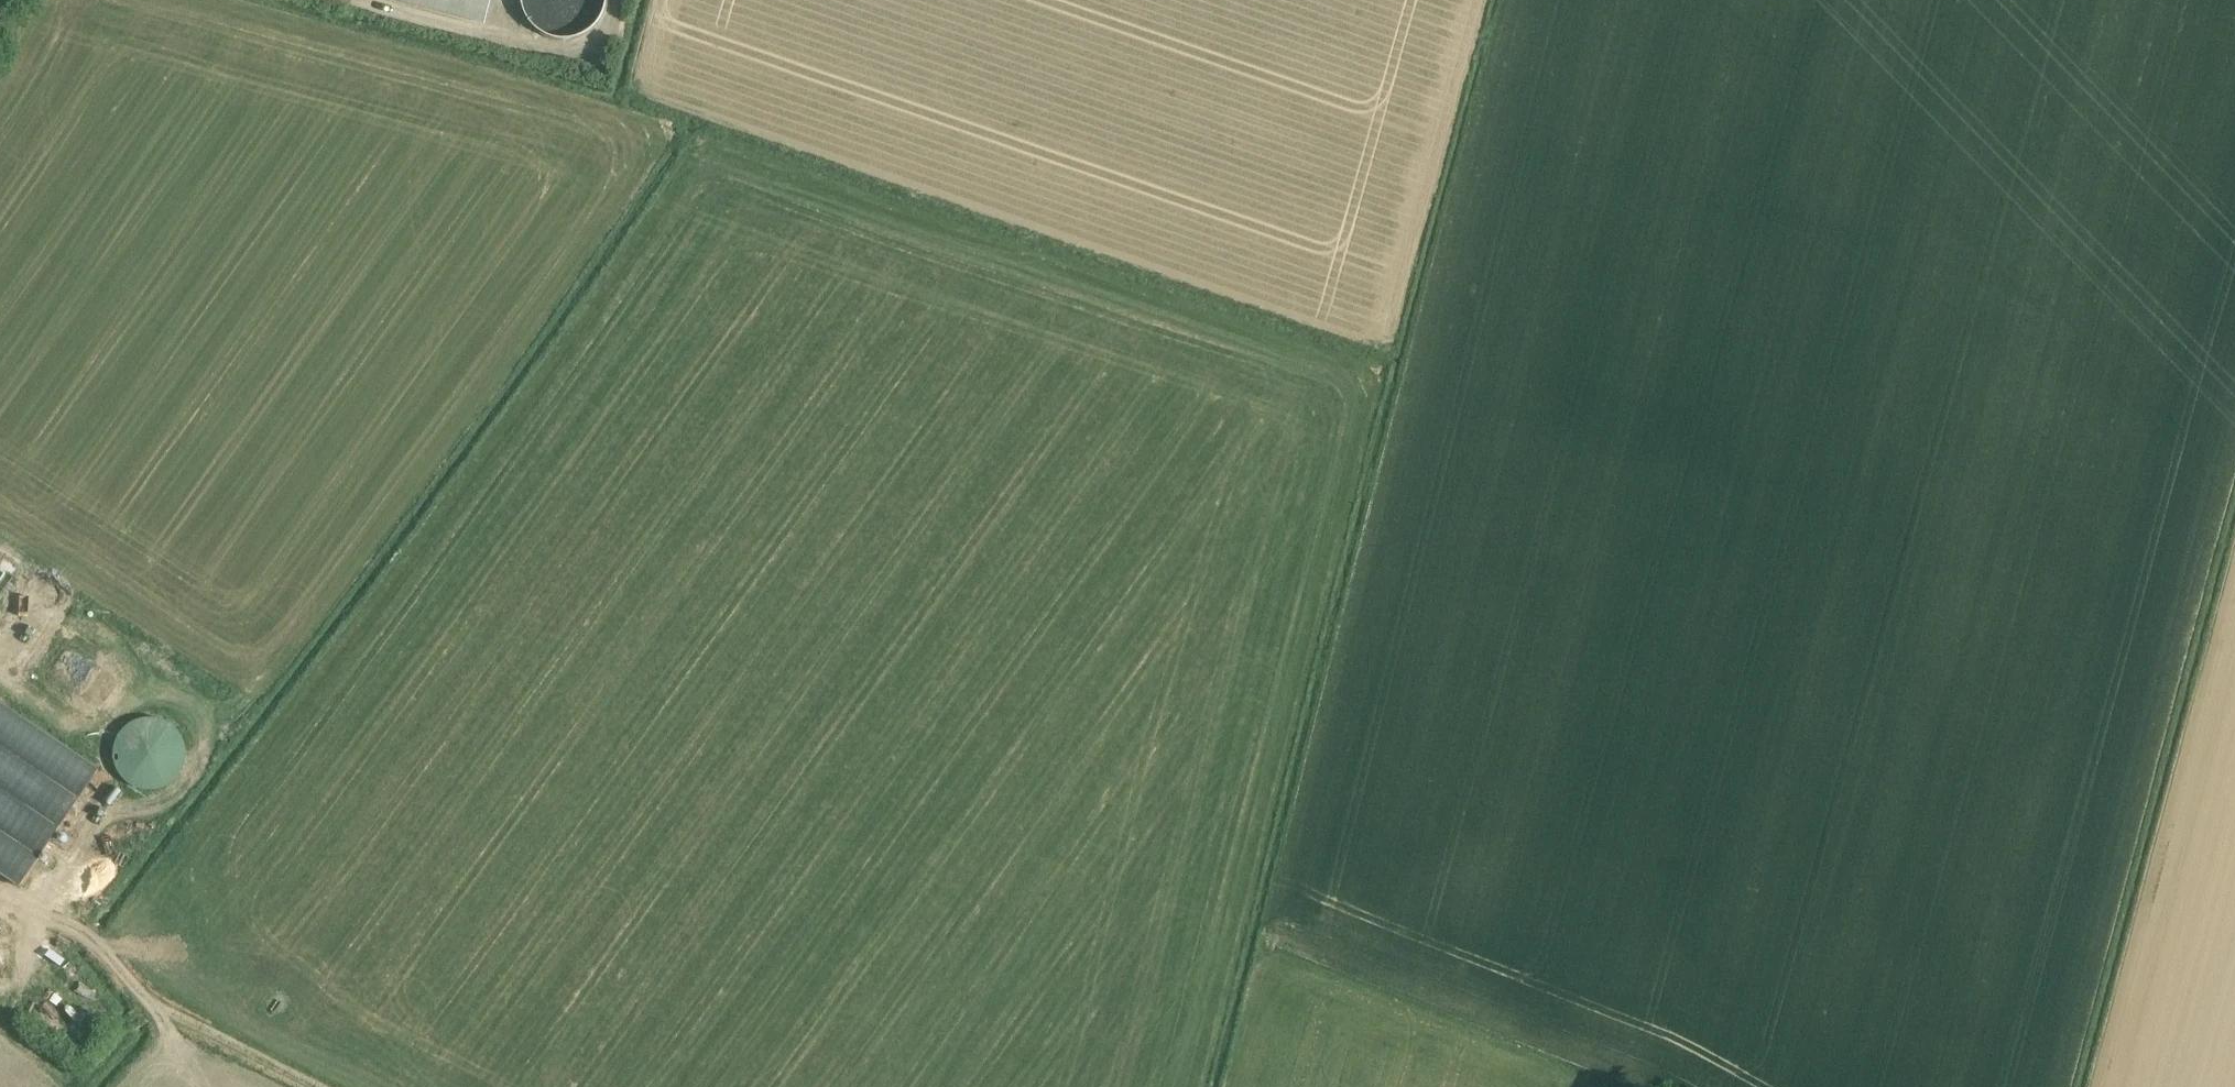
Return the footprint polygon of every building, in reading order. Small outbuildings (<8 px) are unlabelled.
[(485,25),(492,0),(390,0),(485,25)] [(521,3),(521,6),(522,10),(523,14),(525,17),(526,21),(529,24),(531,27),(534,30),(537,33),(540,35),(543,37),(547,39),(550,40),(554,41),(558,42),(562,42),(566,42),(569,42),(573,41),(577,40),(581,39),(584,37),(588,35),(591,33),(594,30),(596,27),(599,24),(601,21),(603,17),(604,14),(605,10),(606,6),(607,3),(607,0),(520,0),(521,3)] [(0,702),(0,877),(18,889),(100,769),(0,702)] [(113,751),(113,755),(113,758),(114,762),(114,765),(116,769),(117,772),(119,775),(121,778),(123,780),(126,783),(128,785),(131,787),(135,788),(138,790),(141,791),(145,791),(148,792),(152,792),(155,791),(159,791),(162,790),(165,788),(168,787),(171,785),(174,783),(177,780),(179,778),(181,775),(183,772),(184,768),(185,765),(186,762),(187,758),(187,755),(187,751),(186,748),(185,744),(184,741),(183,738),(181,735),(179,732),(177,729),(174,727),(171,725),(168,723),(165,721),(162,720),(159,719),(155,718),(152,718),(148,718),(145,718),(141,719),(138,720),(135,721),(131,723),(128,725),(126,727),(123,729),(121,732),(119,735),(117,738),(116,741),(114,744),(114,748),(113,751)]
